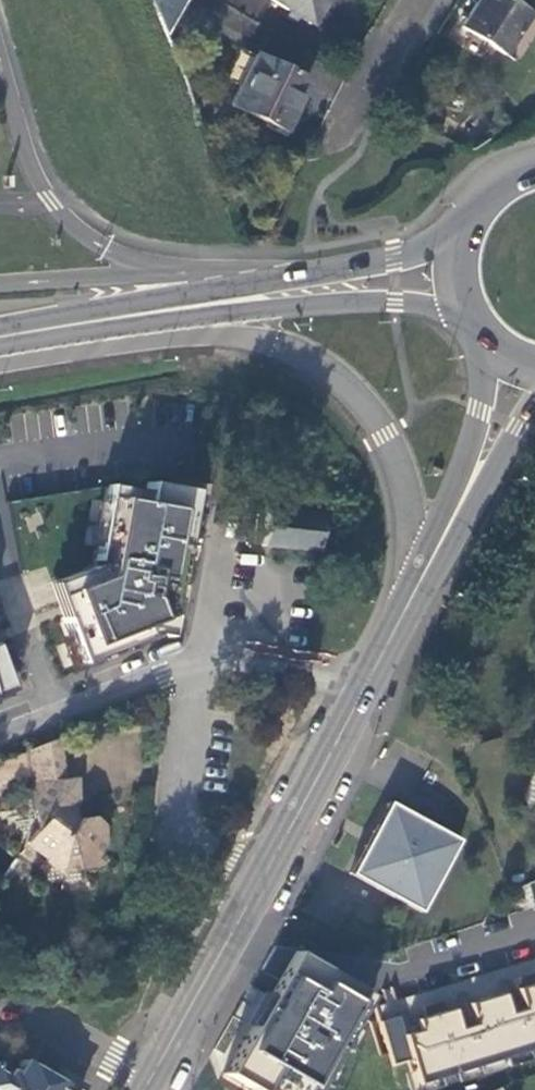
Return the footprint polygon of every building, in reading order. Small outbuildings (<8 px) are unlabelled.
[(163,29),(181,0),(150,0),(163,29)] [(309,26),(324,0),(268,0),(309,26)] [(508,0),(476,0),(471,8),(460,26),(504,54),(530,13),(508,0)] [(306,82),(253,57),(230,107),(284,131),(296,104),(306,82)] [(94,565),(52,583),(83,664),(161,633),(180,638),(206,492),(148,482),(146,493),(110,486),(94,565)] [(268,541),(325,549),(329,513),(272,505),(268,541)] [(15,690),(1,649),(0,649),(0,696),(15,690)] [(36,764),(37,859),(63,859),(63,883),(86,883),(86,870),(109,870),(108,818),(82,818),(81,778),(63,778),(63,745),(32,745),(32,764),(36,764)] [(370,830),(349,871),(421,909),(460,837),(388,798),(370,830)] [(523,881),(531,907),(534,905),(534,877),(523,881)] [(283,955),(216,1069),(252,1089),(309,1089),(361,1000),(283,955)] [(383,1013),(405,1089),(431,1089),(534,1061),(534,971),(383,1013)] [(23,1058),(15,1072),(5,1089),(79,1089),(23,1058)] [(15,1072),(9,1068),(5,1075),(0,1072),(0,1089),(5,1089),(15,1072)]
